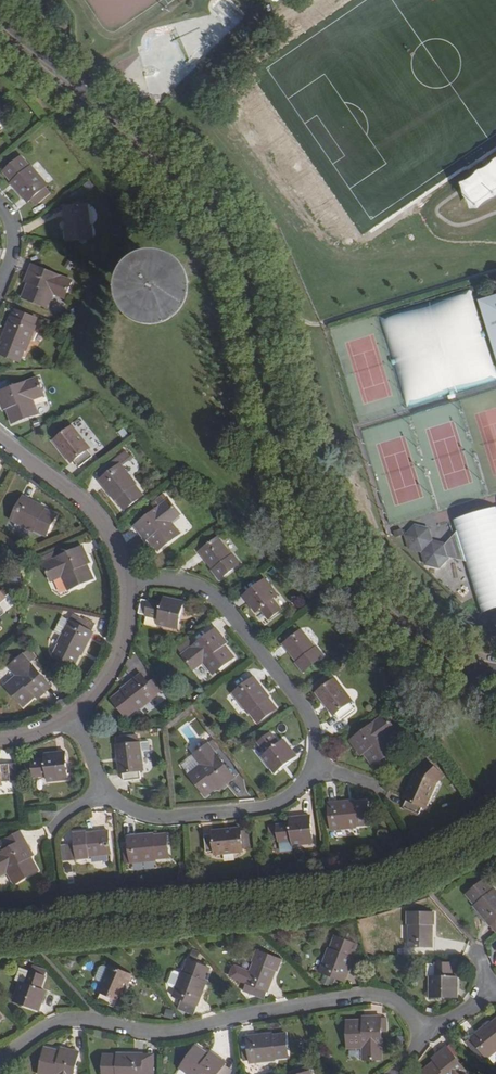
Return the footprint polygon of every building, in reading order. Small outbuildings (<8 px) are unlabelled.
[(0,108),(0,129),(10,120),(0,108)] [(21,157),(4,172),(13,182),(16,185),(14,187),(29,202),(30,202),(34,198),(39,204),(52,192),(47,187),(49,185),(31,165),(30,167),(21,157)] [(462,185),(477,207),(495,193),(495,161),(462,185)] [(34,198),(30,202),(35,208),(39,204),(34,198)] [(65,215),(68,215),(69,229),(66,230),(65,230),(66,241),(93,238),(92,227),(90,227),(87,204),(64,207),(65,215)] [(22,298),(47,308),(53,294),(54,290),(67,295),(72,281),(31,264),(27,275),(31,276),(28,284),(22,298)] [(146,286),(145,291),(148,301),(155,308),(164,310),(173,307),(178,301),(180,293),(178,283),(171,277),(162,274),(153,277),(147,284),(146,286)] [(146,286),(138,284),(136,295),(144,297),(145,291),(146,286)] [(486,286),(479,288),(483,302),(491,300),(486,286)] [(54,290),(53,294),(65,299),(67,295),(54,290)] [(136,314),(149,308),(144,297),(131,303),(136,314)] [(483,302),(495,345),(495,298),(483,302)] [(20,312),(15,310),(12,317),(18,319),(20,312)] [(11,317),(3,336),(6,337),(4,341),(0,350),(0,355),(19,363),(25,350),(26,350),(36,327),(35,326),(38,319),(20,312),(18,319),(12,317),(11,317)] [(0,391),(0,400),(1,403),(4,401),(7,409),(12,424),(37,415),(32,400),(31,396),(43,392),(38,378),(0,391)] [(75,390),(69,395),(75,401),(81,395),(75,390)] [(43,392),(31,396),(32,400),(44,395),(43,392)] [(93,457),(88,450),(90,449),(73,426),(54,441),(72,463),(74,461),(79,468),(93,457)] [(123,428),(117,433),(123,441),(129,436),(123,428)] [(126,451),(116,460),(120,464),(121,464),(123,467),(132,459),(126,451)] [(101,479),(99,481),(112,497),(114,496),(117,499),(125,510),(144,496),(135,484),(136,483),(123,467),(121,464),(120,464),(116,460),(101,471),(106,476),(101,479)] [(106,476),(101,471),(97,474),(101,479),(106,476)] [(158,508),(135,526),(141,534),(144,532),(149,539),(159,551),(180,534),(171,523),(168,520),(178,511),(169,499),(168,501),(164,495),(154,503),(158,508)] [(47,537),(57,516),(45,510),(41,508),(42,506),(23,496),(11,520),(34,532),(35,530),(47,537)] [(181,514),(178,511),(168,520),(171,523),(181,514)] [(432,541),(429,530),(416,527),(407,536),(410,549),(423,552),(426,564),(440,567),(449,558),(445,545),(432,541)] [(218,538),(200,552),(205,559),(207,557),(216,569),(214,570),(213,571),(220,580),(241,564),(234,555),(232,556),(218,538)] [(44,564),(43,564),(49,578),(61,573),(63,576),(68,590),(94,579),(87,565),(84,557),(87,556),(83,546),(58,558),(54,559),(52,553),(41,558),(44,564)] [(207,557),(205,559),(214,570),(216,569),(207,557)] [(61,573),(49,578),(51,581),(63,576),(61,573)] [(282,610),(274,599),(278,595),(266,580),(244,597),(257,613),(261,609),(269,620),(282,610)] [(0,592),(5,598),(10,594),(5,588),(0,592)] [(5,598),(0,603),(0,606),(6,612),(16,603),(9,595),(5,598)] [(163,604),(143,600),(140,614),(146,615),(145,616),(159,619),(158,625),(178,629),(184,602),(164,598),(163,604)] [(54,656),(74,666),(80,654),(82,651),(84,652),(94,632),(92,631),(87,629),(90,621),(85,618),(84,620),(73,615),(70,621),(61,637),(58,643),(60,644),(54,656)] [(61,637),(70,621),(62,617),(54,633),(61,637)] [(96,624),(90,621),(87,629),(92,631),(96,624)] [(289,640),(283,645),(288,652),(291,650),(299,661),(297,663),(296,663),(303,672),(324,656),(317,647),(315,648),(302,630),(300,631),(296,627),(285,636),(289,640)] [(194,646),(183,655),(192,667),(202,659),(204,662),(214,675),(235,658),(225,646),(220,639),(223,637),(216,629),(194,646)] [(177,648),(183,655),(194,646),(189,639),(177,648)] [(291,650),(288,652),(297,663),(299,661),(291,650)] [(6,686),(24,707),(35,696),(41,691),(43,694),(51,687),(23,654),(11,664),(20,674),(17,676),(6,686)] [(202,659),(192,667),(194,670),(204,662),(202,659)] [(11,664),(9,667),(17,676),(20,674),(11,664)] [(151,686),(141,674),(125,687),(126,688),(123,691),(111,700),(126,718),(137,709),(138,711),(158,695),(156,692),(151,686)] [(335,679),(334,680),(330,674),(314,687),(317,692),(317,693),(323,701),(334,715),(336,713),(341,720),(355,709),(350,703),(352,701),(335,679)] [(259,724),(277,709),(268,699),(266,696),(267,694),(254,678),(233,694),(249,714),(250,713),(259,724)] [(158,680),(151,686),(156,692),(162,686),(158,680)] [(385,714),(350,741),(356,749),(359,747),(364,754),(373,766),(395,750),(386,738),(383,735),(394,727),(385,714)] [(396,729),(394,727),(383,735),(386,738),(396,729)] [(271,733),(268,730),(256,739),(259,743),(258,743),(267,754),(262,757),(275,773),(296,756),(284,740),(279,744),(271,733)] [(139,744),(138,744),(137,736),(116,739),(117,746),(116,747),(119,774),(122,774),(123,782),(141,780),(140,771),(143,771),(139,744)] [(181,765),(206,797),(218,787),(224,782),(227,785),(235,778),(215,753),(220,749),(213,740),(181,765)] [(149,741),(141,742),(142,752),(150,751),(149,741)] [(359,747),(356,749),(361,756),(364,754),(359,747)] [(46,760),(32,761),(33,761),(33,765),(26,765),(27,775),(34,774),(34,777),(48,776),(49,781),(68,779),(66,752),(46,754),(46,760)] [(0,764),(0,785),(2,785),(2,782),(10,782),(10,781),(9,765),(8,764),(0,764)] [(16,764),(9,765),(10,781),(18,781),(16,764)] [(421,768),(418,774),(416,773),(405,799),(407,800),(403,808),(420,815),(423,807),(426,808),(437,783),(434,781),(437,775),(421,768)] [(438,795),(434,805),(442,808),(446,798),(438,795)] [(371,825),(369,802),(355,803),(351,804),(350,802),(329,804),(330,812),(326,812),(328,831),(357,828),(357,826),(371,825)] [(31,813),(32,824),(42,822),(41,812),(31,813)] [(290,818),(291,824),(277,825),(278,827),(272,827),(274,841),(279,840),(279,841),(292,840),(293,845),(314,843),(311,816),(290,818)] [(247,830),(241,831),(241,829),(213,831),(213,834),(205,835),(207,853),(215,852),(216,855),(243,852),(243,849),(249,848),(247,830)] [(111,854),(109,831),(100,832),(101,835),(86,836),(86,833),(86,832),(74,833),(76,844),(67,844),(69,860),(89,859),(89,857),(111,854)] [(0,854),(0,871),(6,868),(8,871),(15,884),(39,871),(31,857),(27,851),(30,849),(21,832),(7,840),(11,847),(0,854)] [(170,857),(168,835),(154,836),(150,837),(150,834),(128,837),(129,844),(124,844),(126,864),(157,861),(156,859),(170,857)] [(279,841),(280,849),(294,848),(293,845),(292,840),(279,841)] [(476,904),(479,908),(477,909),(491,926),(495,921),(495,890),(495,889),(493,890),(485,879),(467,894),(476,904)] [(410,947),(433,947),(433,938),(430,938),(430,924),(433,924),(435,924),(435,913),(408,913),(408,924),(410,924),(410,947)] [(320,972),(346,982),(354,963),(351,962),(352,958),(358,945),(336,937),(331,949),(330,949),(320,972)] [(246,984),(243,990),(257,996),(260,988),(269,991),(272,984),(269,982),(273,969),(277,970),(278,971),(282,960),(257,950),(253,961),(255,962),(251,971),(246,984)] [(179,1009),(194,1015),(206,986),(203,985),(205,981),(210,968),(189,960),(184,973),(182,973),(176,989),(173,997),(183,1000),(179,1009)] [(458,978),(452,978),(453,964),(436,964),(436,977),(430,977),(430,998),(458,998),(458,978)] [(246,984),(251,971),(235,965),(232,968),(230,973),(230,978),(246,984)] [(47,972),(33,966),(31,972),(26,984),(20,982),(13,1001),(39,1011),(46,992),(41,990),(47,972)] [(132,975),(110,966),(99,992),(102,993),(98,1001),(115,1008),(118,1000),(120,1001),(132,975)] [(26,984),(31,972),(20,968),(15,980),(20,982),(26,984)] [(277,970),(273,969),(269,982),(272,984),(277,970)] [(176,989),(182,973),(175,971),(172,972),(168,983),(169,986),(176,989)] [(260,988),(257,996),(266,999),(269,991),(260,988)] [(175,1011),(166,1009),(164,1017),(173,1020),(175,1011)] [(347,1021),(348,1048),(363,1048),(367,1048),(367,1060),(383,1060),(382,1033),(386,1033),(386,1018),(381,1018),(381,1017),(370,1017),(371,1021),(362,1021),(347,1021)] [(492,1024),(489,1027),(487,1025),(471,1038),(488,1059),(495,1052),(495,1021),(492,1024)] [(289,1057),(287,1035),(273,1036),(269,1037),(269,1035),(248,1037),(250,1064),(276,1061),(276,1059),(289,1057)] [(488,1059),(471,1038),(465,1043),(482,1063),(488,1059)] [(180,1068),(189,1073),(231,1073),(233,1071),(225,1066),(227,1063),(218,1057),(216,1059),(209,1055),(196,1045),(180,1068)] [(424,1073),(469,1073),(447,1047),(438,1054),(441,1057),(434,1062),(422,1072),(424,1073)] [(39,1073),(75,1073),(80,1052),(69,1050),(68,1053),(60,1052),(45,1048),(39,1073)] [(154,1062),(143,1062),(143,1054),(122,1054),(122,1056),(118,1056),(104,1056),(104,1073),(154,1073),(154,1062)] [(329,1054),(324,1058),(329,1065),(334,1061),(329,1054)] [(441,1057),(438,1054),(432,1059),(434,1062),(441,1057)]
